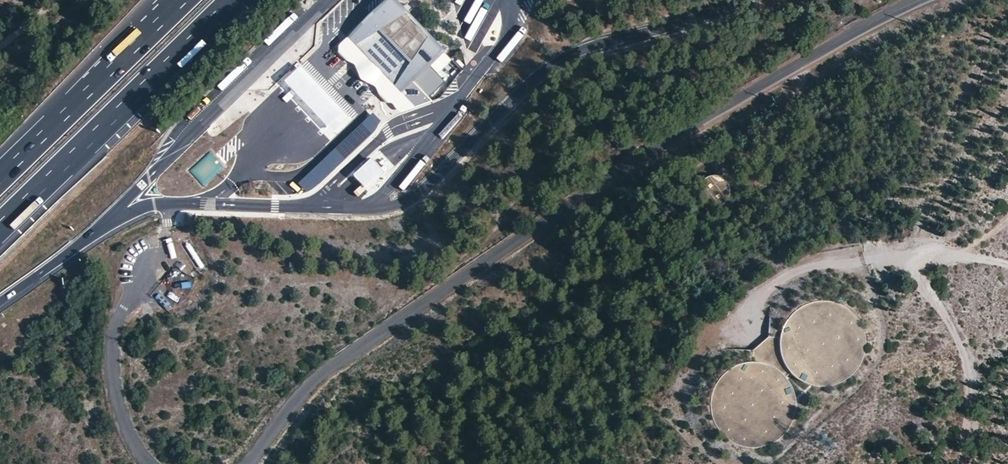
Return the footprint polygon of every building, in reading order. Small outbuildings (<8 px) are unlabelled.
[(381,9),(348,40),(358,50),(378,71),(398,92),(427,65),(435,57),(384,6),(381,9)] [(298,61),(315,42),(305,34),(288,53),(298,61)] [(437,75),(427,65),(398,92),(378,71),(358,50),(351,54),(406,111),(431,102),(428,99),(445,83),(437,75)] [(435,57),(427,65),(437,75),(451,61),(441,51),(435,57)] [(331,132),(349,115),(300,65),(282,82),(331,132)] [(209,152),(190,170),(203,185),(223,167),(209,152)] [(408,187),(427,159),(421,155),(402,183),(408,187)] [(374,158),(355,176),(369,191),(389,173),(374,158)] [(721,179),(715,177),(708,178),(702,182),(699,190),(700,197),(704,203),(712,206),(719,205),(724,199),(726,191),(724,184),(721,179)] [(752,350),(753,364),(741,365),(726,373),(717,384),(711,399),(711,415),(718,429),(729,440),(746,446),(761,445),(776,440),(786,431),(793,416),(794,402),(791,388),(783,377),(792,370),(804,379),(816,383),(827,384),(837,382),(852,374),(861,363),(865,350),(865,338),(862,326),(856,316),(844,307),(830,302),(815,303),(801,308),(790,319),(783,332),(783,338),(767,337),(752,350)]
